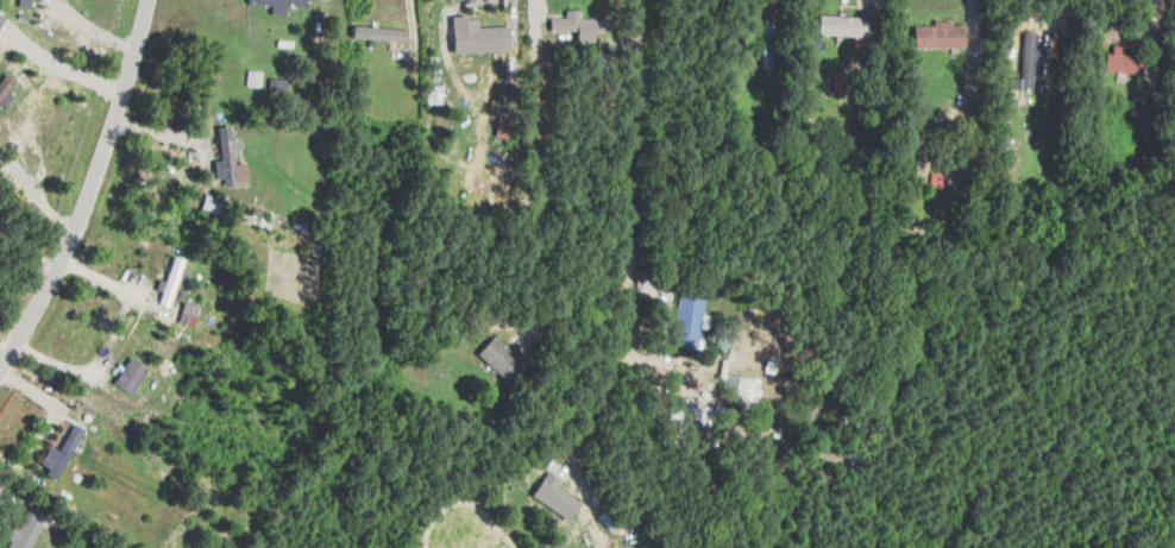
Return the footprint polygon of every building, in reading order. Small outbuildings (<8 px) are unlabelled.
[(580,18),(580,10),(566,9),(566,18),(550,18),(550,30),(578,31),(577,41),(594,41),(594,30),(609,30),(609,18),(580,18)] [(870,36),(870,17),(820,15),(819,35),(870,36)] [(966,46),(966,25),(953,25),(953,20),(935,20),(935,25),(914,25),(915,47),(966,46)] [(353,39),(408,40),(408,28),(353,26),(353,39)] [(1035,48),(1036,32),(1024,31),(1022,78),(1011,78),(1010,89),(1033,90),(1034,60),(1043,60),(1044,48),(1035,48)] [(1144,56),(1126,55),(1126,45),(1108,45),(1108,72),(1143,73),(1144,56)] [(442,105),(443,85),(428,85),(427,104),(442,105)] [(512,118),(499,116),(497,136),(510,138),(512,118)] [(222,160),(214,160),(216,178),(225,177),(226,186),(250,183),(248,162),(235,163),(234,152),(241,151),(239,138),(232,139),(230,125),(218,126),(222,160)] [(219,215),(223,199),(205,195),(201,211),(219,215)] [(673,346),(699,349),(705,295),(680,292),(673,346)] [(478,353),(508,382),(526,364),(495,335),(478,353)] [(134,393),(147,365),(128,356),(115,385),(134,393)] [(756,403),(759,380),(723,375),(720,398),(756,403)] [(673,413),(691,414),(690,430),(701,431),(702,398),(674,396),(673,413)] [(51,467),(57,448),(48,445),(42,464),(51,467)] [(537,490),(576,510),(581,499),(543,479),(537,490)]
